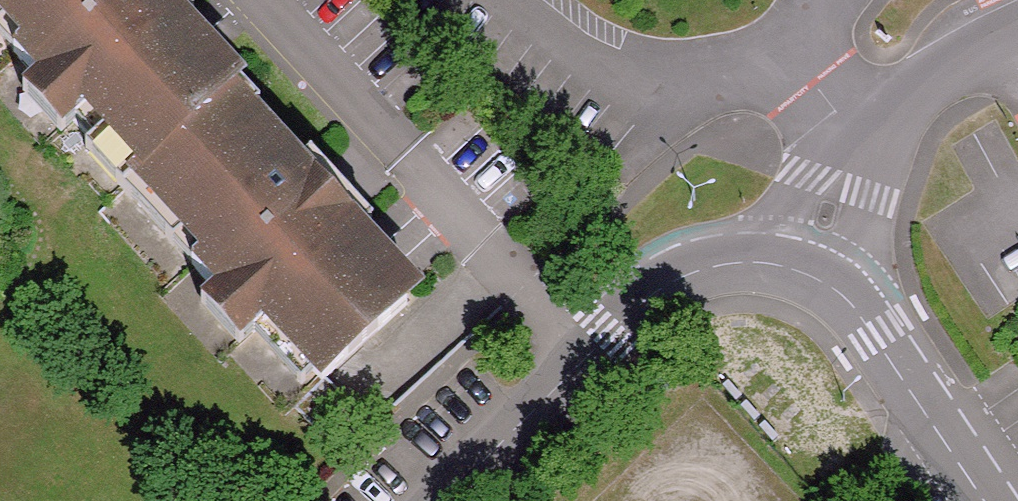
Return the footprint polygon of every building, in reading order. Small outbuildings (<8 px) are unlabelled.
[(322,367),(401,298),(344,234),(331,245),(319,234),(325,227),(289,189),(282,193),(271,180),(283,169),(235,117),(214,94),(223,85),(166,22),(155,32),(143,21),(146,15),(132,0),(0,0),(0,10),(1,12),(9,6),(27,29),(9,44),(32,71),(70,113),(90,94),(105,111),(99,118),(138,162),(130,171),(180,226),(186,221),(201,237),(200,241),(185,255),(210,283),(248,323),(264,307),(285,329),(279,335),(306,365),(315,374),(322,367)] [(166,22),(188,3),(186,0),(132,0),(146,15),(143,21),(155,32),(166,22)] [(0,51),(3,50),(9,44),(27,29),(9,6),(1,12),(0,10),(0,51)] [(54,125),(62,119),(70,113),(32,71),(17,84),(54,125)] [(214,94),(235,117),(251,102),(231,78),(223,85),(214,94)] [(90,94),(70,113),(62,119),(185,255),(200,241),(201,237),(186,221),(180,226),(130,171),(138,162),(99,118),(105,111),(90,94)] [(331,245),(344,234),(365,215),(305,149),(283,169),(271,180),(282,193),(289,189),(325,227),(319,234),(331,245)] [(248,323),(210,283),(188,304),(223,343),(226,342),(248,323)] [(264,307),(248,323),(295,375),(306,365),(279,335),(285,329),(264,307)]
